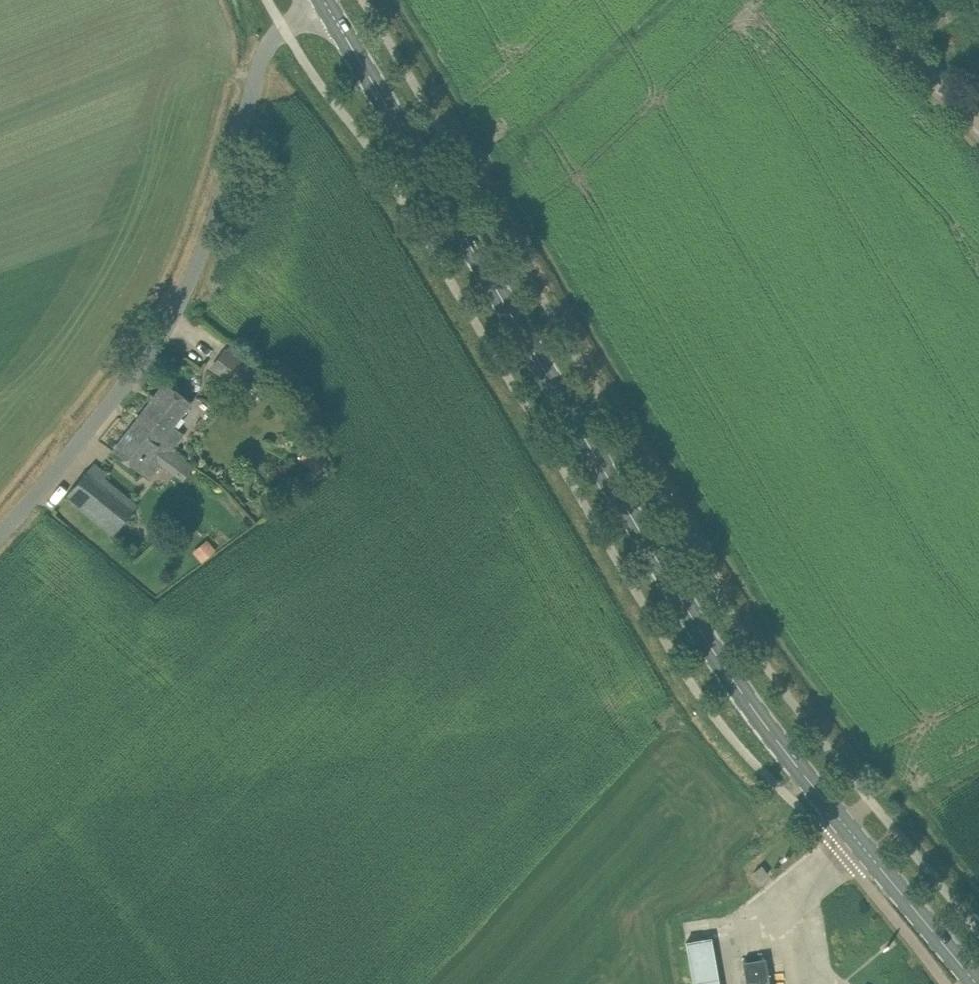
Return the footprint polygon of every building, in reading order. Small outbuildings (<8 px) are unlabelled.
[(231,339),(211,367),(246,393),(259,376),(267,364),(231,339)] [(165,383),(138,417),(154,429),(150,435),(159,441),(161,440),(172,448),(183,434),(172,426),(190,402),(165,383)] [(138,417),(113,451),(129,463),(138,470),(149,478),(161,461),(184,479),(195,465),(172,448),(161,440),(159,441),(150,435),(154,429),(138,417)] [(134,509),(102,483),(87,471),(67,495),(82,508),(113,534),(134,509)] [(203,558),(213,546),(205,539),(194,551),(203,558)] [(754,872),(760,880),(768,873),(762,865),(754,872)] [(710,936),(683,941),(691,983),(719,983),(710,936)] [(747,983),(771,983),(766,957),(743,961),(747,983)]
